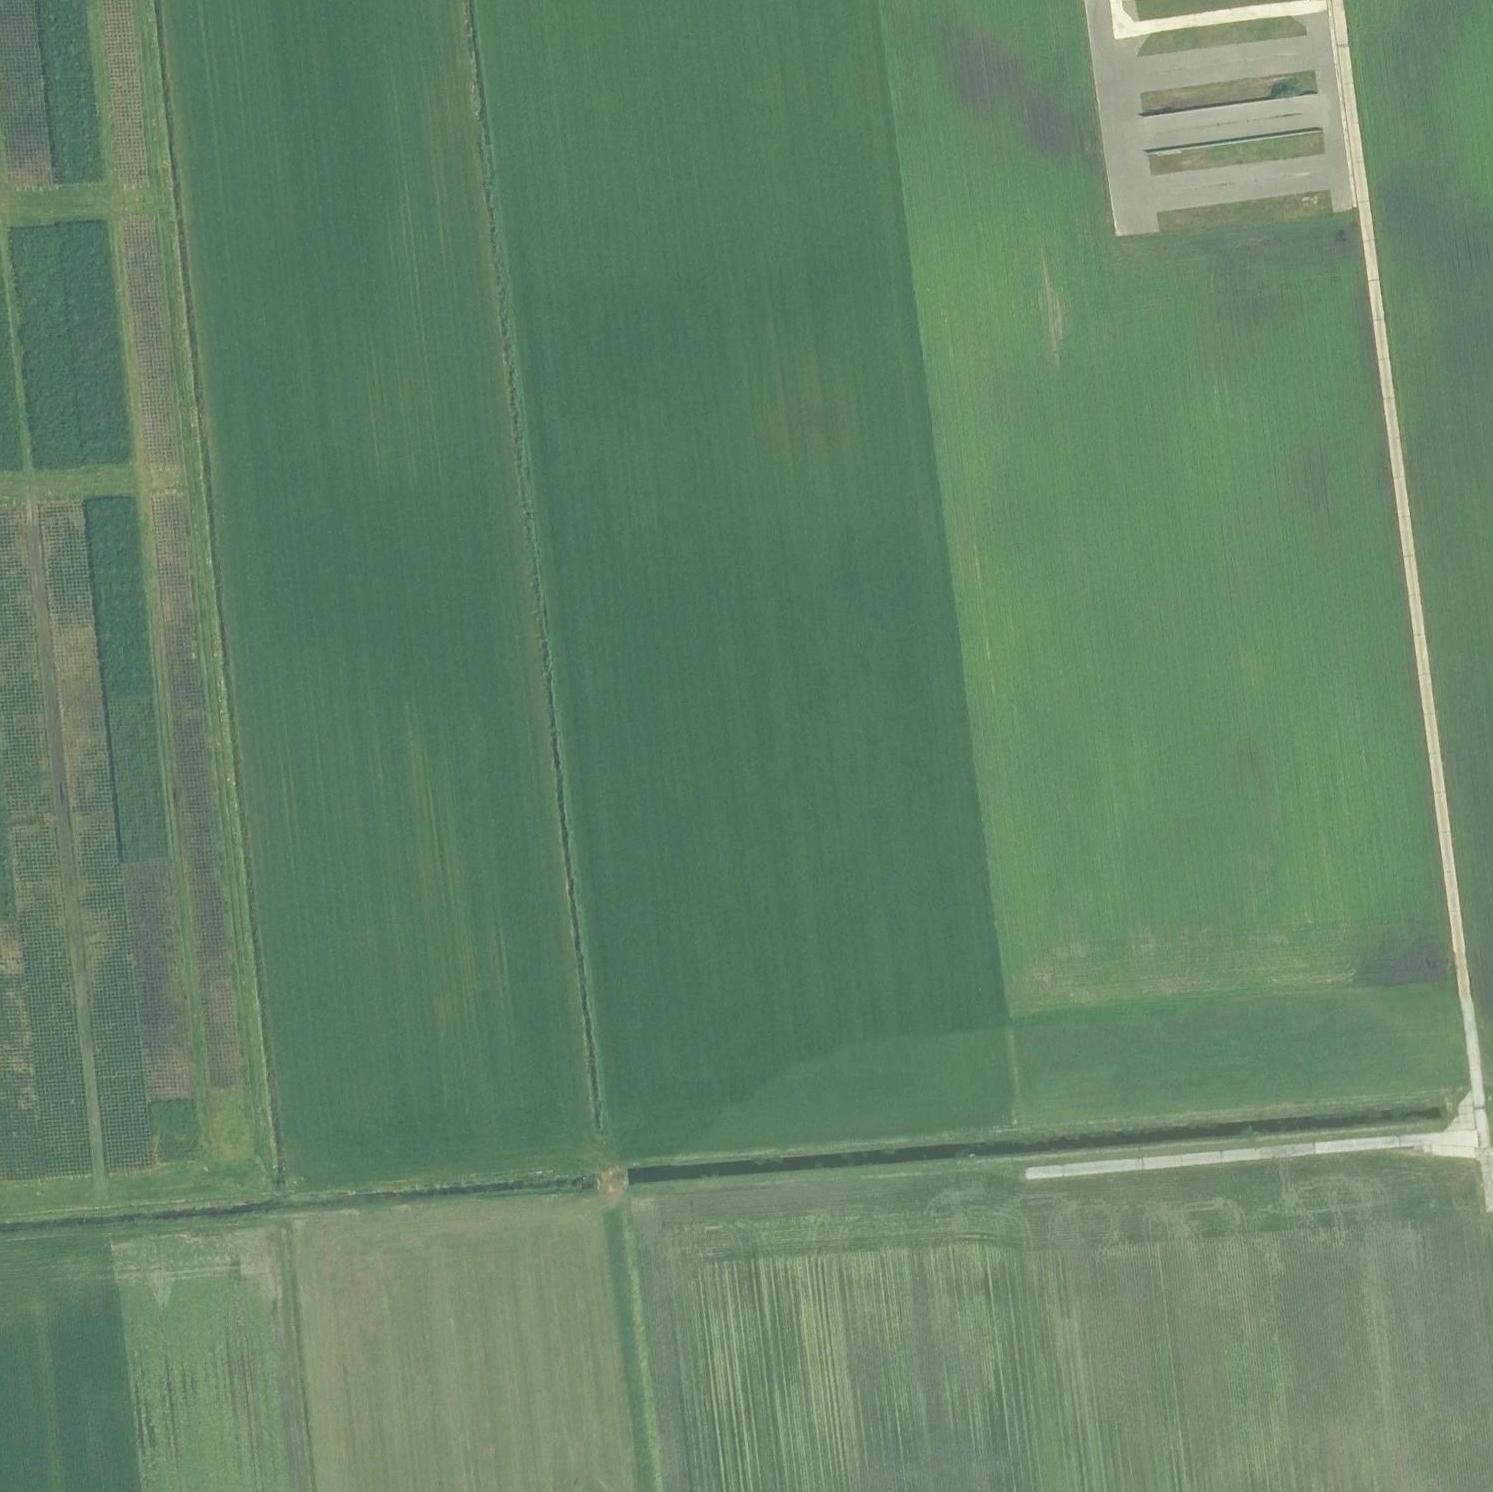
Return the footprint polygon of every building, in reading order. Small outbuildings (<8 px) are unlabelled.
[(1319,70),(1146,89),(1152,146),(1155,172),(1186,169),(1184,151),(1216,147),(1217,161),(1328,149),(1325,126),(1236,136),(1233,102),(1322,92),(1319,70)]
